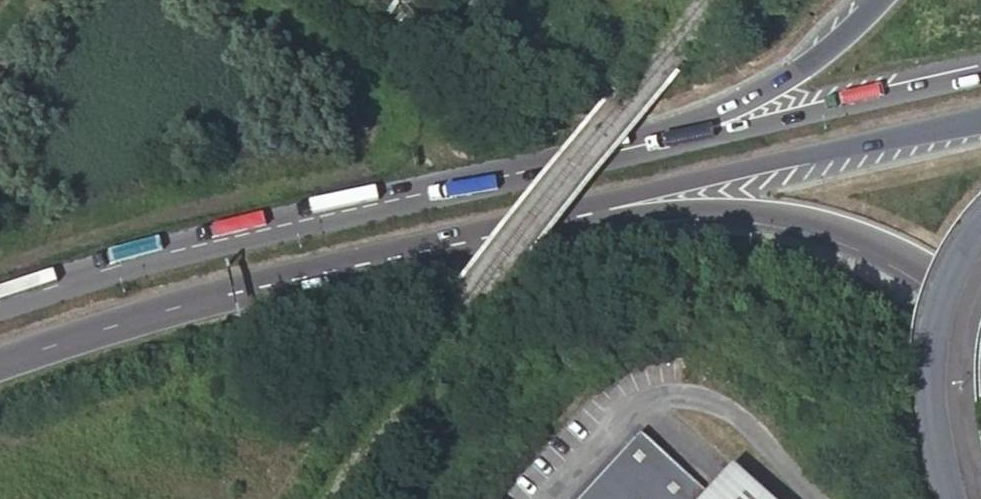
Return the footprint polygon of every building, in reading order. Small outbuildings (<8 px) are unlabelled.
[(707,492),(637,429),(573,498),(701,498),(707,492)] [(701,498),(769,498),(732,465),(707,492),(701,498)]
